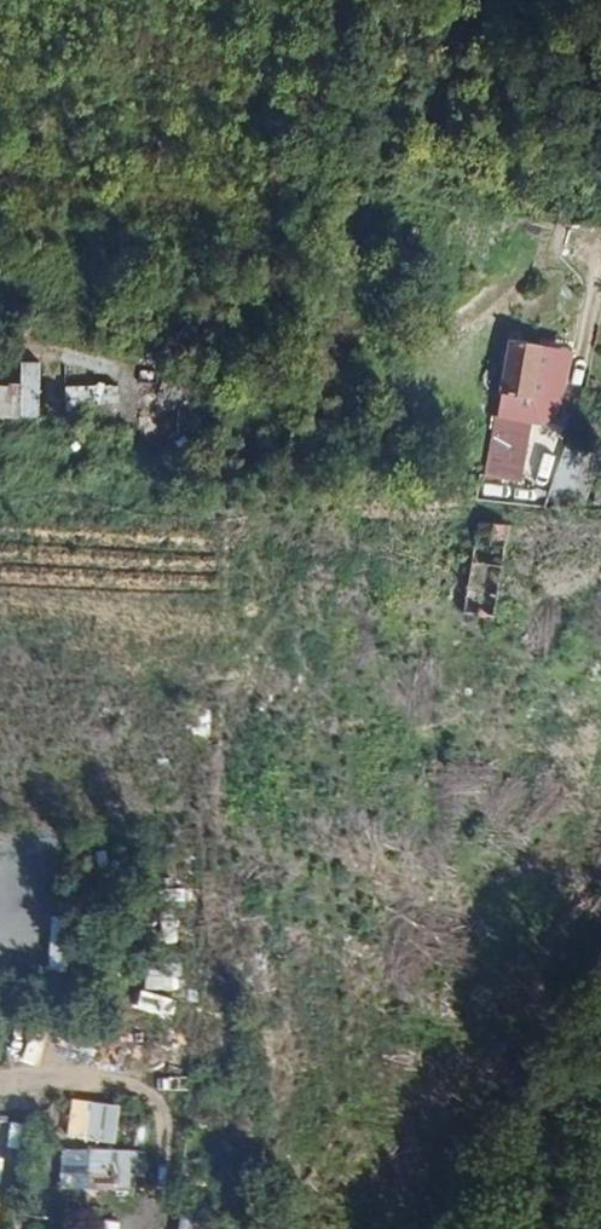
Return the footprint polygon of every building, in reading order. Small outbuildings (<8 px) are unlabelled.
[(544,344),(508,337),(499,391),(502,392),(535,398),(544,344)] [(573,348),(544,344),(535,398),(502,392),(498,419),(534,425),(545,422),(554,416),(561,405),(573,348)] [(67,383),(67,412),(120,411),(119,382),(67,383)] [(20,385),(0,385),(0,422),(21,421),(20,385)] [(528,459),(534,425),(498,419),(492,453),(528,459)] [(4,881),(42,880),(41,844),(3,844),(4,881)] [(39,919),(35,948),(67,952),(70,923),(39,919)] [(118,1138),(121,1103),(72,1100),(70,1135),(118,1138)] [(64,1147),(62,1188),(124,1190),(126,1149),(64,1147)] [(207,1214),(184,1209),(180,1228),(204,1228),(207,1214)] [(120,1222),(105,1221),(104,1228),(120,1228),(120,1222)]
